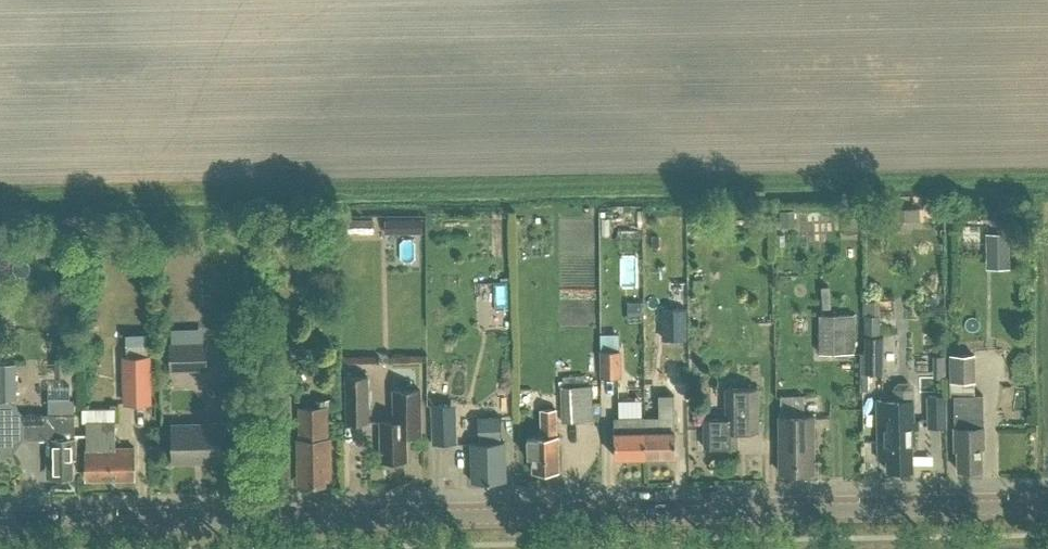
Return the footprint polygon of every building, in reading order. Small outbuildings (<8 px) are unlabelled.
[(987,265),(1009,265),(1009,230),(988,229),(987,265)] [(690,306),(664,306),(664,336),(690,336),(690,306)] [(819,314),(819,353),(856,352),(855,313),(819,314)] [(865,313),(864,372),(884,372),(885,336),(880,336),(880,314),(865,313)] [(170,370),(207,369),(206,341),(169,342),(170,370)] [(623,349),(602,349),(602,377),(623,376),(623,349)] [(124,356),(125,402),(150,401),(149,355),(124,356)] [(950,381),(974,381),(974,356),(950,356),(950,381)] [(16,363),(0,364),(0,400),(17,399),(16,363)] [(345,375),(345,421),(369,421),(368,374),(345,375)] [(915,443),(914,437),(913,398),(913,386),(908,382),(898,382),(894,387),(894,399),(877,399),(879,457),(888,457),(888,470),(913,469),(912,443),(915,443)] [(560,387),(562,421),(592,420),(590,386),(560,387)] [(726,417),(705,417),(705,446),(737,445),(737,431),(759,431),(758,386),(726,386),(726,417)] [(407,458),(406,434),(422,434),(421,388),(392,388),(393,419),(381,420),(381,458),(407,458)] [(950,425),(949,393),(941,393),(941,425),(950,425)] [(985,443),(984,437),(984,425),(984,394),(954,395),(955,426),(956,448),(958,447),(958,468),(982,467),(981,443),(985,443)] [(781,395),(781,415),(780,415),(781,471),(813,471),(813,414),(804,414),(804,395),(781,395)] [(74,400),(60,401),(60,413),(23,413),(23,438),(47,438),(48,464),(54,464),(54,475),(58,475),(58,477),(68,477),(68,475),(73,475),(72,457),(75,457),(75,412),(74,412),(74,400)] [(431,404),(432,443),(458,442),(457,403),(431,404)] [(301,405),(301,437),(298,438),(299,477),(305,477),(305,482),(325,482),(325,475),(330,475),(330,433),(327,433),(326,405),(301,405)] [(559,469),(558,437),(558,435),(557,435),(556,407),(542,407),(542,435),(528,436),(529,457),(533,456),(533,470),(559,469)] [(663,415),(663,430),(645,430),(645,455),(676,454),(676,430),(674,430),(674,414),(663,415)] [(481,441),(471,441),(473,480),(506,479),(505,440),(501,440),(501,431),(502,431),(501,415),(478,416),(478,434),(481,434),(481,441)] [(616,415),(617,431),(615,431),(615,455),(645,455),(645,430),(627,430),(627,415),(616,415)] [(116,446),(115,437),(115,419),(86,419),(86,447),(86,479),(135,478),(135,446),(116,446)] [(223,460),(223,437),(222,421),(172,423),(174,461),(223,460)]
